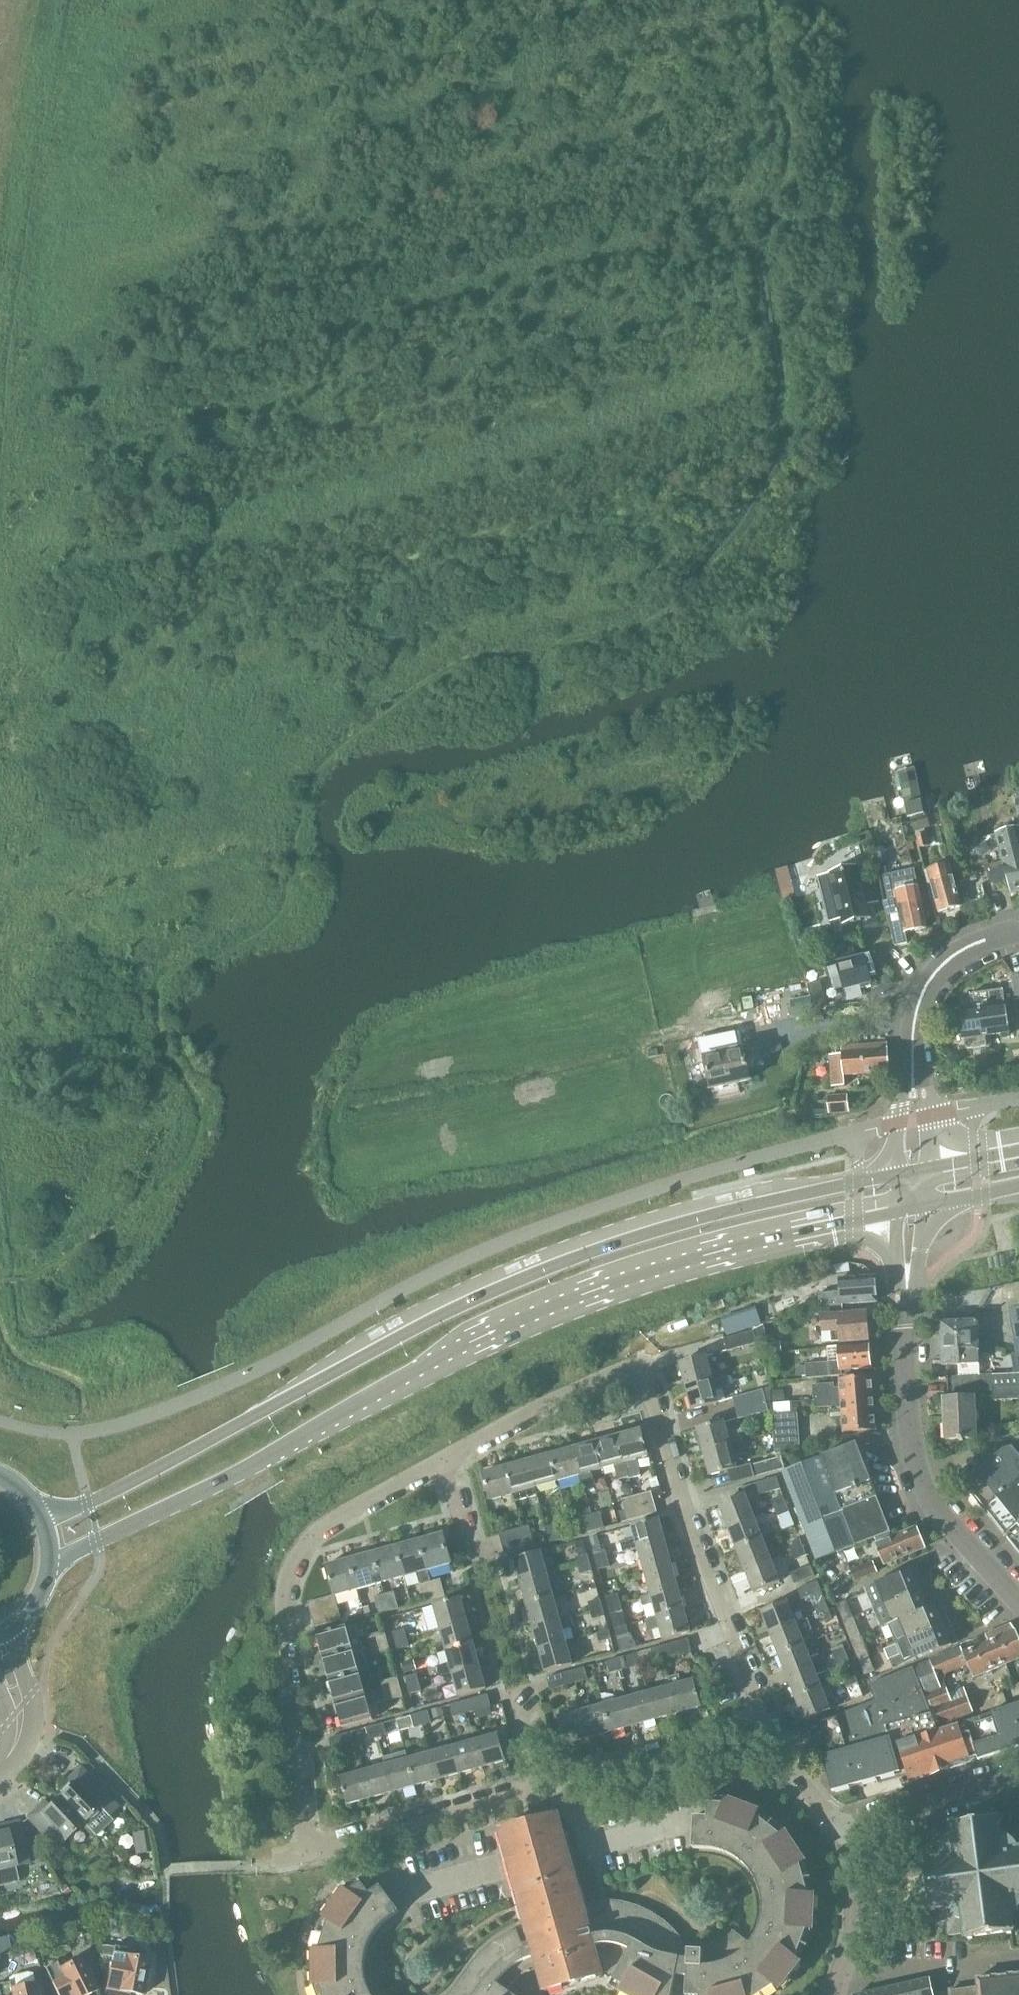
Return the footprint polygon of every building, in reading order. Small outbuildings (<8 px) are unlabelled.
[(912,769),(892,774),(903,819),(923,814),(912,769)] [(929,827),(926,815),(926,814),(911,818),(915,831),(929,827)] [(1011,892),(1018,890),(1018,828),(996,833),(1003,861),(1007,879),(1011,892)] [(925,834),(916,836),(919,848),(928,845),(925,834)] [(989,859),(985,860),(990,883),(1007,879),(1003,861),(990,864),(989,859)] [(857,866),(830,873),(835,894),(823,897),(829,922),(841,919),(843,925),(870,919),(866,905),(878,902),(872,879),(861,882),(857,866)] [(928,884),(931,883),(938,912),(962,906),(954,876),(951,866),(925,872),(928,884)] [(914,871),(883,877),(889,903),(885,904),(887,910),(885,911),(886,911),(895,945),(907,943),(905,933),(926,928),(920,899),(919,894),(915,876),(914,871)] [(857,960),(855,949),(825,957),(830,975),(840,973),(847,999),(861,996),(858,985),(871,981),(865,958),(857,960)] [(1013,1010),(1011,995),(1004,996),(1003,990),(970,995),(972,1008),(959,1010),(963,1039),(965,1039),(966,1049),(986,1046),(985,1036),(1009,1033),(1006,1011),(1013,1010)] [(810,997),(790,1001),(793,1016),(813,1012),(810,997)] [(825,998),(812,1001),(815,1010),(827,1007),(825,998)] [(702,1056),(710,1091),(752,1081),(745,1047),(739,1048),(736,1040),(722,1043),(723,1052),(702,1056)] [(841,1047),(842,1054),(830,1055),(832,1087),(845,1086),(844,1076),(889,1072),(887,1044),(841,1047)] [(656,1050),(646,1051),(647,1059),(657,1057),(656,1050)] [(827,1097),(828,1113),(848,1112),(847,1096),(827,1097)] [(876,1276),(842,1279),(842,1292),(820,1293),(821,1306),(822,1306),(842,1304),(878,1302),(876,1276)] [(766,1303),(770,1319),(787,1315),(783,1299),(766,1303)] [(842,1304),(822,1306),(823,1321),(828,1321),(828,1326),(831,1326),(832,1342),(869,1340),(867,1314),(843,1316),(842,1304)] [(758,1338),(767,1336),(760,1307),(722,1316),(726,1333),(755,1326),(758,1338)] [(991,1375),(1018,1373),(1018,1307),(1009,1309),(1018,1361),(996,1362),(994,1363),(991,1375)] [(941,1323),(943,1365),(979,1364),(977,1322),(941,1323)] [(756,1343),(753,1332),(724,1339),(727,1351),(756,1343)] [(805,1365),(806,1375),(806,1378),(842,1375),(841,1370),(871,1367),(869,1344),(827,1347),(827,1348),(828,1348),(829,1362),(805,1363),(805,1365)] [(679,1364),(686,1387),(719,1377),(720,1378),(727,1375),(725,1365),(710,1369),(706,1356),(679,1364)] [(797,1376),(806,1375),(805,1365),(796,1366),(797,1376)] [(948,1393),(992,1390),(993,1400),(1018,1398),(1018,1373),(991,1375),(947,1377),(948,1393)] [(719,1377),(686,1387),(692,1410),(719,1402),(715,1390),(730,1386),(727,1375),(720,1378),(719,1377)] [(836,1398),(837,1406),(874,1403),(872,1377),(840,1380),(840,1388),(834,1388),(834,1383),(812,1385),(814,1400),(815,1400),(815,1407),(829,1406),(829,1398),(836,1398)] [(784,1400),(784,1383),(772,1384),(772,1401),(784,1400)] [(737,1408),(765,1400),(772,1398),(772,1387),(734,1398),(737,1408)] [(974,1397),(948,1398),(944,1398),(946,1440),(976,1438),(974,1397)] [(765,1400),(737,1408),(739,1419),(768,1411),(765,1400)] [(773,1416),(775,1449),(799,1448),(797,1415),(796,1403),(773,1405),(773,1416)] [(874,1403),(837,1406),(837,1408),(842,1407),(844,1432),(876,1429),(874,1403)] [(702,1441),(705,1452),(746,1440),(743,1429),(728,1433),(725,1422),(699,1429),(699,1431),(695,1432),(698,1442),(702,1441)] [(641,1428),(618,1435),(630,1478),(641,1475),(636,1459),(648,1456),(641,1428)] [(618,1435),(595,1441),(603,1468),(616,1464),(621,1481),(630,1478),(618,1435)] [(746,1440),(705,1452),(711,1475),(738,1467),(735,1456),(749,1452),(746,1440)] [(573,1448),(580,1474),(584,1488),(596,1485),(592,1471),(603,1468),(595,1441),(573,1448)] [(890,1532),(856,1443),(831,1452),(782,1471),(817,1561),(866,1542),(890,1532)] [(984,1509),(1018,1481),(1018,1456),(1012,1447),(1003,1450),(963,1482),(984,1509)] [(573,1448),(550,1454),(558,1481),(580,1474),(573,1448)] [(550,1454),(527,1460),(535,1487),(558,1481),(550,1454)] [(752,1465),(755,1477),(785,1469),(781,1454),(777,1455),(778,1458),(752,1465)] [(505,1467),(512,1494),(514,1501),(537,1495),(535,1487),(527,1460),(505,1467)] [(490,1500),(512,1494),(505,1467),(482,1473),(490,1500)] [(757,1483),(760,1494),(780,1489),(777,1478),(757,1483)] [(1006,1535),(1018,1525),(1018,1481),(984,1509),(1006,1535)] [(621,1500),(624,1511),(654,1502),(651,1492),(621,1500)] [(719,1505),(728,1527),(754,1516),(745,1494),(719,1505)] [(772,1500),(775,1508),(786,1504),(783,1496),(772,1500)] [(654,1502),(624,1511),(627,1520),(657,1512),(654,1502)] [(786,1504),(775,1508),(778,1516),(789,1512),(786,1504)] [(600,1512),(591,1514),(596,1529),(604,1527),(600,1512)] [(596,1529),(591,1514),(583,1516),(587,1532),(596,1529)] [(728,1527),(737,1548),(763,1538),(754,1516),(728,1527)] [(632,1526),(638,1549),(665,1541),(659,1519),(632,1526)] [(546,1527),(550,1542),(559,1540),(554,1524),(546,1527)] [(1018,1552),(1018,1525),(1006,1535),(1018,1552)] [(499,1534),(502,1544),(531,1536),(529,1526),(499,1534)] [(917,1526),(892,1536),(875,1543),(883,1563),(900,1557),(925,1547),(917,1526)] [(443,1533),(419,1540),(428,1570),(451,1564),(443,1533)] [(531,1536),(502,1544),(505,1555),(534,1547),(531,1536)] [(593,1552),(596,1561),(608,1557),(605,1549),(599,1551),(595,1536),(587,1538),(589,1547),(592,1546),(593,1552)] [(586,1548),(589,1547),(587,1538),(576,1541),(578,1551),(586,1548)] [(737,1548),(745,1570),(771,1560),(763,1538),(737,1548)] [(789,1544),(793,1552),(804,1547),(800,1539),(789,1544)] [(411,1542),(396,1547),(404,1577),(418,1573),(421,1584),(426,1601),(435,1598),(431,1581),(428,1570),(419,1540),(411,1542)] [(638,1549),(644,1571),(671,1564),(665,1541),(638,1549)] [(396,1547),(372,1553),(381,1583),(404,1577),(396,1547)] [(804,1547),(793,1552),(796,1560),(807,1555),(804,1547)] [(514,1559),(520,1581),(547,1573),(541,1551),(514,1559)] [(372,1553),(349,1559),(357,1589),(381,1583),(372,1553)] [(576,1557),(578,1565),(590,1562),(588,1554),(576,1557)] [(608,1557),(596,1561),(598,1569),(610,1565),(608,1557)] [(326,1565),(334,1595),(357,1589),(349,1559),(327,1565),(326,1565)] [(771,1560),(745,1570),(754,1592),(780,1582),(771,1560)] [(590,1562),(578,1565),(580,1574),(593,1570),(590,1562)] [(873,1562),(851,1571),(855,1581),(877,1572),(873,1562)] [(644,1571),(650,1594),(677,1587),(671,1564),(644,1571)] [(791,1573),(795,1583),(815,1576),(811,1565),(791,1573)] [(866,1588),(874,1608),(920,1590),(912,1570),(895,1577),(866,1588)] [(520,1581),(526,1604),(553,1596),(550,1583),(558,1581),(555,1571),(547,1573),(520,1581)] [(431,1581),(435,1598),(445,1595),(440,1578),(431,1581)] [(798,1589),(802,1599),(822,1591),(817,1581),(798,1589)] [(653,1603),(657,1617),(684,1609),(677,1587),(650,1594),(642,1597),(644,1606),(653,1603)] [(881,1628),(889,1625),(928,1609),(920,1590),(874,1608),(881,1628)] [(394,1592),(384,1595),(388,1611),(399,1608),(394,1592)] [(606,1597),(609,1606),(620,1602),(618,1594),(606,1597)] [(334,1595),(308,1602),(311,1614),(338,1607),(334,1595)] [(388,1611),(384,1595),(374,1597),(379,1614),(388,1611)] [(526,1604),(533,1626),(560,1619),(553,1596),(526,1604)] [(433,1605),(440,1628),(467,1621),(460,1598),(433,1605)] [(588,1602),(590,1610),(603,1607),(600,1599),(588,1602)] [(841,1617),(842,1621),(853,1616),(851,1613),(846,1600),(836,1604),(841,1617)] [(761,1612),(770,1633),(805,1619),(801,1610),(792,1613),(787,1601),(761,1612)] [(620,1602),(609,1606),(611,1614),(623,1610),(620,1602)] [(815,1607),(818,1615),(829,1610),(826,1602),(815,1607)] [(897,1644),(943,1626),(935,1606),(928,1609),(889,1625),(897,1644)] [(338,1607),(311,1614),(315,1627),(341,1619),(338,1607)] [(603,1607),(590,1610),(593,1619),(605,1615),(603,1607)] [(684,1609),(657,1617),(648,1619),(650,1628),(659,1626),(663,1640),(690,1632),(684,1609)] [(829,1610),(818,1615),(821,1622),(832,1618),(829,1610)] [(842,1621),(850,1640),(861,1636),(853,1616),(842,1621)] [(533,1626),(539,1649),(566,1642),(560,1619),(533,1626)] [(770,1633),(778,1655),(804,1645),(799,1631),(808,1628),(805,1619),(770,1633)] [(614,1623),(615,1628),(626,1625),(625,1620),(614,1623)] [(440,1628),(446,1651),(473,1643),(467,1621),(440,1628)] [(316,1635),(323,1659),(362,1647),(356,1624),(316,1635)] [(974,1678),(1018,1659),(1018,1639),(1015,1630),(1011,1624),(985,1635),(988,1642),(963,1652),(968,1664),(974,1678)] [(626,1625),(615,1628),(621,1650),(633,1647),(626,1625)] [(897,1644),(885,1649),(893,1669),(924,1657),(951,1646),(943,1626),(897,1644)] [(393,1632),(395,1641),(407,1637),(405,1629),(393,1632)] [(597,1633),(599,1642),(612,1638),(609,1630),(597,1633)] [(368,1636),(370,1645),(387,1640),(384,1631),(368,1636)] [(850,1640),(858,1660),(869,1655),(861,1636),(850,1640)] [(407,1637),(395,1641),(397,1649),(409,1646),(407,1637)] [(689,1639),(660,1647),(663,1658),(692,1650),(689,1639)] [(387,1640),(370,1645),(373,1655),(390,1650),(387,1640)] [(566,1642),(539,1649),(545,1672),(572,1665),(566,1642)] [(441,1677),(452,1673),(479,1666),(473,1643),(446,1651),(450,1663),(439,1666),(441,1677)] [(778,1655),(787,1677),(822,1663),(819,1654),(809,1657),(804,1645),(778,1655)] [(832,1649),(835,1658),(846,1653),(843,1645),(832,1649)] [(329,1682),(367,1671),(369,1671),(362,1647),(323,1659),(329,1682)] [(663,1658),(660,1647),(651,1649),(654,1661),(663,1658)] [(935,1658),(941,1675),(968,1664),(961,1647),(935,1658)] [(846,1653),(835,1658),(838,1665),(849,1661),(846,1653)] [(869,1655),(858,1660),(864,1674),(875,1670),(869,1655)] [(624,1657),(615,1659),(619,1671),(627,1668),(624,1657)] [(935,1658),(914,1667),(926,1696),(947,1689),(941,1675),(935,1658)] [(619,1671),(615,1659),(607,1661),(610,1673),(619,1671)] [(787,1677),(796,1698),(822,1688),(816,1675),(826,1672),(822,1663),(787,1677)] [(479,1666),(452,1673),(459,1696),(486,1689),(479,1666)] [(585,1667),(570,1671),(574,1683),(588,1679),(585,1667)] [(822,1756),(832,1792),(877,1779),(878,1783),(908,1775),(894,1745),(938,1730),(936,1726),(937,1725),(926,1696),(914,1667),(869,1685),(875,1700),(833,1717),(833,1718),(820,1722),(829,1754),(822,1756)] [(336,1705),(367,1696),(373,1695),(367,1671),(329,1682),(336,1705)] [(574,1683),(570,1671),(547,1678),(550,1690),(574,1683)] [(405,1677),(407,1686),(420,1682),(417,1674),(405,1677)] [(844,1679),(847,1688),(858,1683),(855,1675),(844,1679)] [(381,1682),(384,1692),(400,1687),(397,1677),(381,1682)] [(694,1680),(671,1686),(678,1713),(701,1707),(694,1680)] [(420,1682),(407,1686),(410,1694),(422,1691),(420,1682)] [(822,1688),(796,1698),(804,1720),(830,1710),(825,1697),(832,1694),(828,1685),(822,1688)] [(671,1686),(648,1692),(656,1719),(678,1713),(671,1686)] [(400,1687),(384,1692),(386,1701),(403,1696),(400,1687)] [(952,1702),(947,1689),(926,1696),(931,1709),(952,1702)] [(648,1692),(626,1699),(633,1725),(656,1719),(648,1692)] [(487,1695),(465,1701),(468,1712),(490,1706),(487,1695)] [(367,1696),(336,1705),(342,1728),(373,1720),(367,1696)] [(967,1696),(952,1702),(931,1709),(937,1725),(973,1712),(967,1696)] [(626,1699),(603,1705),(611,1732),(633,1725),(626,1699)] [(468,1712),(465,1701),(450,1705),(453,1716),(468,1712)] [(894,1745),(908,1775),(910,1782),(1018,1746),(1018,1703),(939,1730),(894,1745)] [(603,1705),(581,1711),(588,1738),(611,1732),(603,1705)] [(429,1711),(420,1714),(423,1725),(432,1722),(429,1711)] [(588,1738),(581,1711),(558,1718),(565,1744),(588,1738)] [(423,1725),(420,1714),(411,1716),(414,1727),(423,1725)] [(384,1724),(375,1726),(378,1738),(387,1735),(384,1724)] [(378,1738),(375,1726),(366,1728),(370,1740),(378,1738)] [(355,1744),(352,1732),(329,1739),(332,1750),(355,1744)] [(498,1734),(476,1740),(483,1767),(506,1761),(498,1734)] [(476,1740),(454,1746),(461,1773),(483,1767),(476,1740)] [(454,1746),(431,1753),(438,1779),(461,1773),(454,1746)] [(383,1754),(386,1765),(393,1792),(416,1786),(408,1759),(396,1762),(393,1751),(383,1754)] [(431,1753),(408,1759),(416,1786),(438,1779),(431,1753)] [(386,1765),(363,1771),(371,1798),(393,1792),(386,1765)] [(75,1781),(58,1797),(83,1824),(100,1808),(111,1819),(121,1810),(80,1767),(68,1778),(69,1779),(71,1777),(75,1781)] [(371,1798),(363,1771),(340,1778),(347,1805),(371,1798)] [(83,1824),(58,1797),(41,1813),(37,1808),(39,1806),(38,1806),(26,1817),(56,1849),(83,1824)] [(718,1850),(724,1852),(742,1804),(725,1798),(725,1799),(726,1799),(724,1804),(709,1803),(708,1803),(707,1819),(706,1848),(712,1849),(718,1850)] [(739,1861),(741,1862),(773,1821),(772,1820),(768,1825),(756,1816),(758,1812),(759,1812),(759,1811),(742,1804),(724,1852),(730,1855),(735,1858),(740,1861),(739,1861)] [(470,1964),(506,1990),(511,1984),(517,1979),(521,1976),(530,1970),(537,1968),(544,1991),(603,1975),(602,1973),(606,1973),(609,1973),(612,1973),(616,1974),(612,1980),(613,1980),(614,1980),(624,1985),(621,1990),(620,1990),(619,1991),(626,1994),(670,1994),(680,1948),(681,1948),(682,1941),(681,1941),(681,1942),(674,1933),(663,1922),(651,1914),(637,1908),(622,1903),(607,1902),(607,1901),(606,1901),(602,1920),(589,1925),(558,1814),(499,1830),(530,1940),(521,1943),(516,1929),(504,1935),(492,1942),(482,1951),(473,1961),(470,1964)] [(701,1848),(706,1848),(707,1819),(704,1818),(704,1817),(703,1817),(702,1818),(699,1818),(699,1817),(698,1817),(698,1818),(695,1818),(695,1817),(694,1817),(692,1848),(697,1848),(701,1848)] [(925,1869),(930,1904),(928,1904),(929,1910),(935,1909),(937,1925),(947,1934),(963,1932),(968,1939),(973,1939),(1013,1934),(1010,1911),(1014,1910),(1018,1907),(1018,1905),(1018,1849),(1017,1845),(1014,1841),(1010,1839),(1006,1838),(1004,1819),(997,1820),(997,1818),(993,1819),(993,1820),(959,1824),(958,1823),(954,1823),(954,1825),(952,1826),(952,1830),(936,1832),(922,1846),(923,1863),(924,1869),(925,1869)] [(0,1832),(0,1870),(29,1863),(22,1832),(19,1821),(3,1824),(3,1825),(6,1824),(7,1831),(0,1832)] [(749,1870),(753,1875),(796,1847),(786,1832),(785,1832),(785,1833),(781,1836),(769,1826),(773,1821),(741,1862),(745,1866),(749,1870)] [(151,1850),(148,1832),(141,1833),(138,1836),(140,1849),(143,1851),(151,1850)] [(758,1885),(760,1891),(811,1878),(810,1877),(804,1879),(800,1865),(804,1862),(806,1862),(796,1847),(753,1875),(756,1880),(758,1885)] [(762,1904),(762,1910),(814,1912),(814,1894),(813,1894),(813,1895),(808,1895),(804,1880),(811,1878),(760,1891),(760,1892),(762,1898),(762,1904)] [(343,1888),(333,1903),(375,1933),(379,1928),(383,1924),(388,1920),(370,1895),(361,1882),(360,1883),(348,1892),(344,1889),(345,1889),(343,1888)] [(373,1893),(370,1895),(388,1920),(389,1920),(388,1919),(399,1911),(380,1886),(379,1887),(380,1888),(377,1890),(377,1889),(376,1889),(376,1890),(374,1892),(373,1891),(372,1892),(373,1893)] [(317,1933),(367,1949),(369,1943),(372,1938),(375,1933),(333,1903),(323,1917),(324,1918),(328,1920),(324,1935),(317,1933)] [(760,1922),(759,1927),(807,1946),(808,1945),(801,1943),(807,1929),(812,1929),(812,1930),(813,1930),(814,1912),(762,1910),(762,1916),(760,1922)] [(733,1930),(790,1976),(801,1962),(800,1961),(796,1958),(801,1944),(807,1947),(807,1946),(759,1927),(758,1928),(756,1934),(753,1939),(750,1943),(733,1930)] [(724,1938),(762,1994),(774,1985),(778,1989),(777,1989),(778,1990),(790,1976),(733,1930),(730,1933),(727,1936),(724,1938)] [(312,1950),(313,1968),(364,1967),(364,1961),(365,1955),(367,1949),(317,1933),(317,1934),(323,1936),(319,1950),(314,1950),(312,1950)] [(714,1943),(728,1994),(760,1994),(761,1994),(762,1994),(724,1938),(721,1940),(717,1942),(714,1943)] [(701,1950),(699,1994),(728,1994),(714,1943),(709,1944),(705,1944),(700,1944),(700,1946),(702,1946),(701,1950)] [(103,1955),(106,1955),(109,1956),(112,1957),(104,1994),(119,1994),(119,1991),(140,1994),(143,1994),(145,1981),(148,1982),(150,1971),(147,1970),(149,1960),(126,1955),(128,1948),(114,1945),(114,1947),(109,1946),(105,1946),(101,1946),(102,1956),(103,1956),(103,1955)] [(681,1948),(680,1948),(670,1994),(672,1994),(672,1992),(680,1992),(686,1992),(686,1994),(699,1994),(701,1950),(688,1950),(688,1951),(681,1950),(681,1948)] [(58,1994),(88,1994),(97,1990),(91,1977),(94,1976),(89,1966),(86,1967),(81,1957),(60,1968),(57,1961),(45,1968),(58,1994)] [(458,1981),(473,1994),(513,1994),(506,1990),(470,1964),(458,1981)] [(368,1985),(365,1979),(364,1973),(364,1967),(313,1968),(313,1986),(314,1986),(314,1985),(319,1985),(322,1994),(338,1994),(368,1985)] [(9,1981),(0,1984),(0,1994),(40,1994),(40,1992),(37,1993),(34,1983),(32,1973),(27,1972),(12,1976),(8,1979),(9,1981)] [(950,1994),(1018,1994),(1018,1973),(977,1978),(978,1986),(950,1990),(950,1994)] [(929,1979),(859,1994),(933,1994),(929,1979)] [(458,1981),(451,1991),(448,1994),(447,1994),(473,1994),(458,1981)] [(370,1991),(368,1985),(338,1994),(371,1994),(370,1991)]
